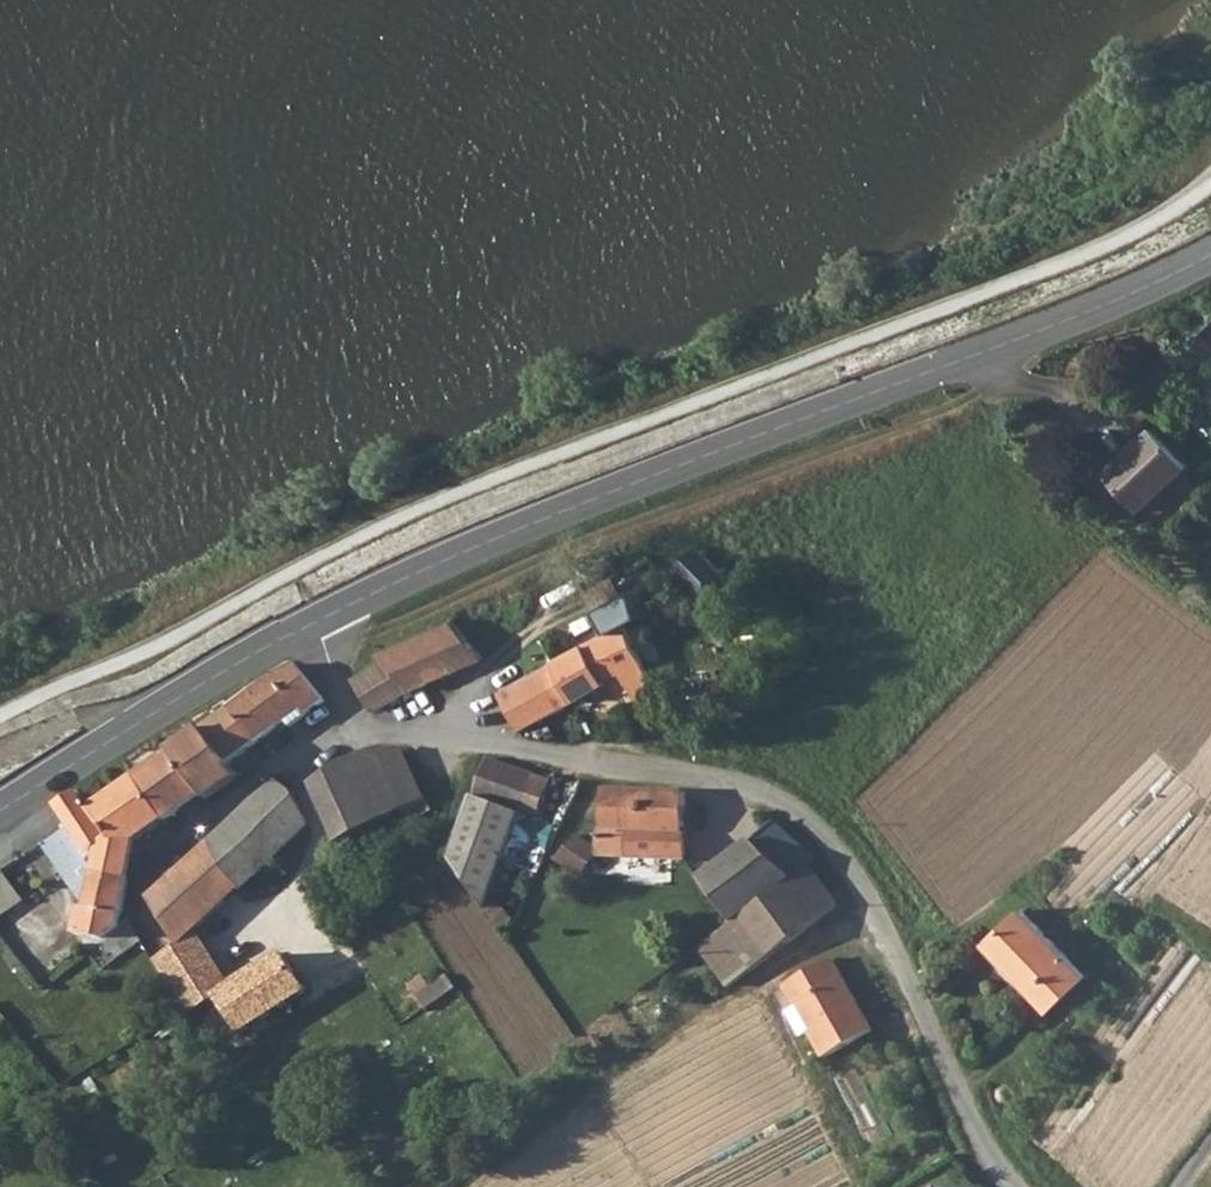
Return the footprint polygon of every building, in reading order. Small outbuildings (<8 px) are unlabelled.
[(1187,469),(1150,432),(1104,478),(1140,513),(1187,469)] [(1165,526),(1207,489),(1192,472),(1150,509),(1165,526)] [(693,549),(673,569),(704,601),(716,596),(722,589),(724,581),(693,549)] [(610,636),(561,662),(581,702),(625,678),(638,701),(667,682),(623,629),(644,618),(637,595),(599,615),(610,636)] [(413,693),(424,690),(481,662),(452,625),(383,660),(412,691),(413,693)] [(370,709),(412,691),(383,660),(354,673),(370,709)] [(528,732),(581,702),(561,662),(511,689),(507,694),(528,732)] [(319,705),(297,670),(237,715),(255,743),(296,712),(300,718),(319,705)] [(255,743),(237,715),(209,735),(226,765),(255,743)] [(226,765),(209,735),(174,760),(198,795),(202,799),(233,778),(226,765)] [(403,750),(396,753),(384,758),(407,806),(423,793),(403,750)] [(314,781),(342,848),(358,838),(407,806),(384,758),(344,760),(314,781)] [(142,783),(160,822),(198,795),(174,760),(142,783)] [(490,763),(454,866),(471,890),(494,895),(538,780),(490,763)] [(210,840),(241,893),(313,827),(294,789),(278,778),(210,840)] [(94,876),(122,881),(131,843),(160,822),(142,783),(98,813),(89,799),(61,817),(71,836),(88,863),(96,861),(94,876)] [(604,860),(687,859),(687,790),(610,789),(605,827),(593,827),(584,841),(578,839),(553,872),(576,891),(604,860)] [(787,892),(811,874),(821,867),(779,831),(702,884),(734,929),(749,918),(787,892)] [(96,861),(88,863),(71,836),(46,852),(84,909),(78,909),(75,936),(109,937),(132,919),(113,919),(122,881),(94,876),(96,861)] [(172,940),(180,949),(192,938),(241,893),(210,840),(147,898),(150,904),(172,940)] [(811,874),(787,892),(811,927),(836,909),(811,874)] [(836,909),(811,927),(787,892),(749,918),(734,929),(701,951),(729,990),(841,915),(836,909)] [(137,913),(158,949),(172,940),(150,904),(137,913)] [(1016,909),(985,943),(1052,1004),(1083,970),(1016,909)] [(190,1015),(221,996),(248,979),(230,952),(210,965),(192,938),(180,949),(172,940),(158,949),(153,953),(190,1015)] [(285,955),(248,979),(221,996),(247,1035),(271,1019),(308,993),(285,955)] [(832,968),(783,992),(792,1012),(783,1017),(797,1048),(807,1044),(819,1069),(868,1046),(832,968)] [(10,1023),(1,1001),(0,1001),(0,1027),(10,1023)]
